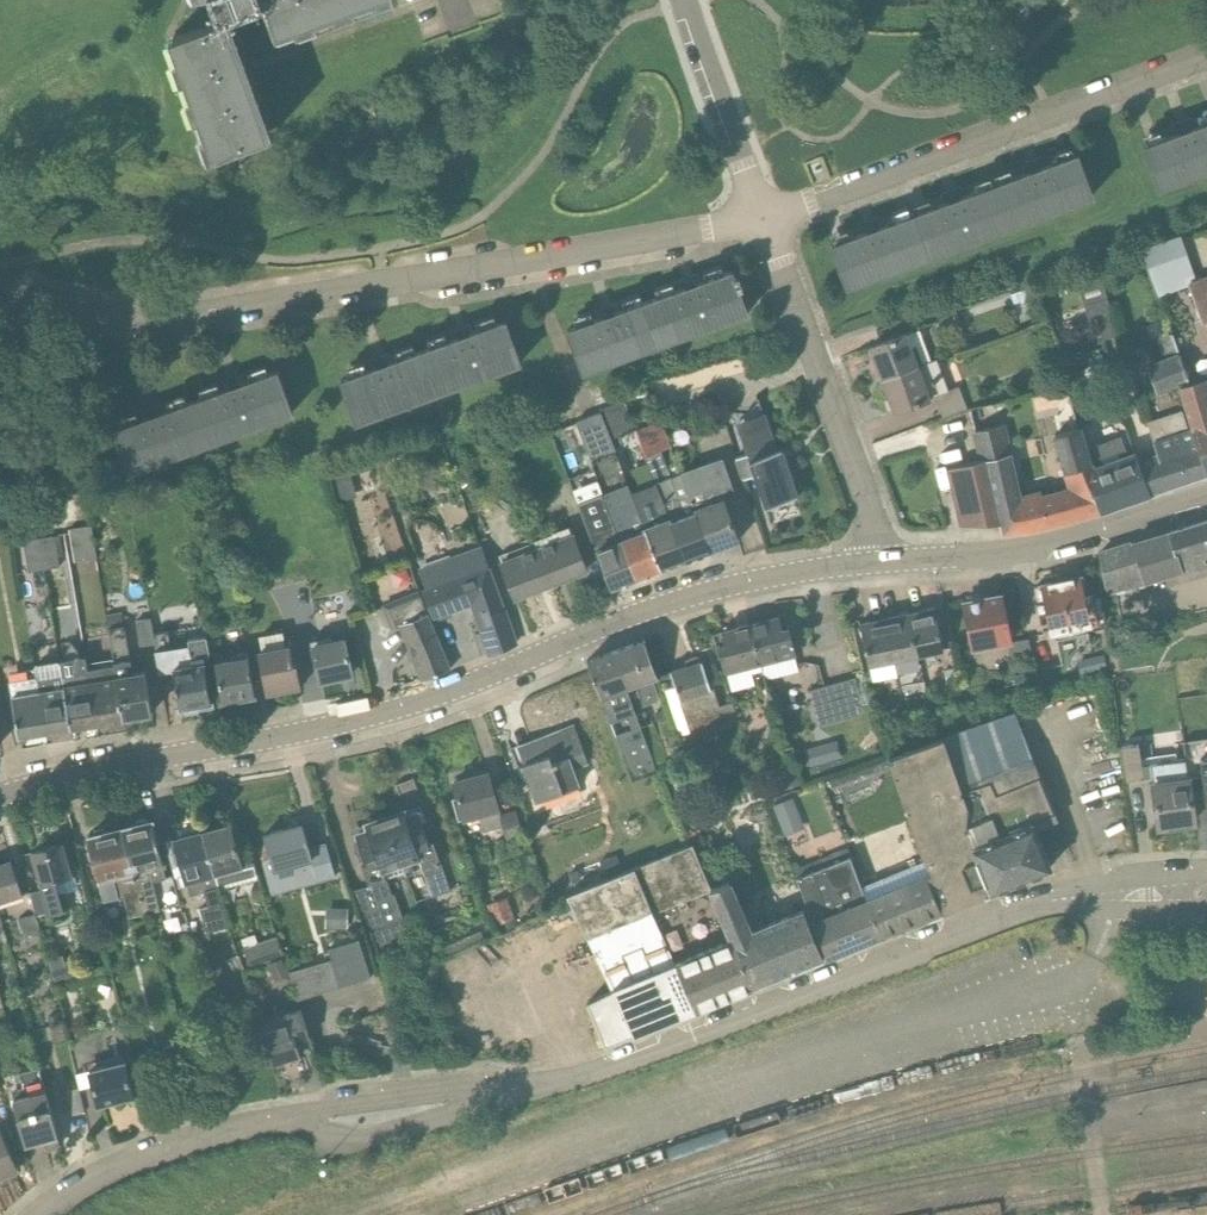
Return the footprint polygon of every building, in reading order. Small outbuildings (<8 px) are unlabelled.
[(361,0),(212,0),(219,20),(174,37),(217,155),(268,136),(224,18),(264,3),(275,32),(361,0)] [(1145,146),(1160,188),(1206,170),(1206,123),(1192,128),(1190,122),(1177,127),(1179,133),(1145,146)] [(848,287),(1093,196),(1077,154),(1043,167),(1040,161),(1027,165),(1029,172),(962,197),(960,190),(946,195),(948,202),(880,227),(878,221),(864,226),(866,232),(832,245),(848,287)] [(1189,286),(1196,283),(1189,260),(1150,274),(1158,298),(1189,286)] [(584,371),(748,313),(733,271),(698,283),(696,278),(683,283),(685,288),(617,312),(615,307),(601,312),(603,317),(569,329),(584,371)] [(1206,298),(1206,279),(1196,283),(1189,286),(1195,302),(1206,298)] [(1009,294),(1013,305),(1030,299),(1025,288),(1009,294)] [(1195,302),(1203,324),(1206,322),(1206,298),(1195,302)] [(1096,319),(1103,341),(1118,336),(1107,301),(1085,307),(1089,321),(1096,319)] [(913,332),(909,322),(909,320),(877,331),(881,343),(870,347),(882,380),(937,360),(937,359),(931,361),(920,330),(906,335),(913,332)] [(376,367),(342,380),(357,422),(521,363),(506,321),(471,333),(469,328),(456,333),(458,338),(390,362),(388,357),(374,362),(376,367)] [(1146,365),(1156,393),(1189,381),(1179,356),(1171,333),(1156,338),(1163,359),(1146,365)] [(948,391),(944,379),(937,360),(882,380),(895,413),(930,400),(930,399),(935,397),(943,419),(968,409),(959,387),(948,391)] [(148,417),(114,430),(129,472),(293,413),(277,371),(243,383),(241,379),(228,383),(229,388),(162,413),(160,408),(147,413),(148,417)] [(1050,373),(1032,372),(1030,389),(1049,390),(1050,373)] [(1180,387),(1193,430),(1206,474),(1206,378),(1180,387)] [(601,409),(613,439),(636,430),(624,400),(601,409)] [(631,493),(609,435),(600,412),(577,422),(595,471),(607,502),(637,578),(662,568),(631,493)] [(766,507),(798,496),(781,448),(777,450),(764,413),(737,422),(747,452),(736,456),(744,478),(755,474),(766,507)] [(1097,478),(1094,466),(1091,457),(1065,465),(1071,486),(1072,489),(1020,503),(1009,455),(1010,454),(1002,424),(975,431),(982,460),(999,524),(1001,524),(1003,532),(1029,530),(1098,512),(1098,511),(1099,511),(1088,481),(1097,478)] [(1091,457),(1082,427),(1056,435),(1065,465),(1091,457)] [(1193,430),(1154,442),(1159,457),(1141,463),(1152,493),(1206,475),(1206,474),(1193,430)] [(371,454),(375,467),(389,463),(384,449),(371,454)] [(646,457),(657,482),(669,518),(672,517),(686,559),(711,551),(696,512),(681,472),(672,477),(661,451),(646,457)] [(1099,511),(1124,502),(1152,493),(1141,463),(1137,452),(1094,466),(1097,478),(1088,481),(1099,511)] [(739,541),(725,502),(735,499),(730,483),(722,458),(681,472),(696,512),(711,551),(739,541)] [(982,460),(948,468),(962,526),(999,524),(982,460)] [(332,469),(340,502),(357,498),(351,475),(367,472),(364,462),(332,469)] [(460,464),(452,468),(456,477),(465,472),(460,464)] [(595,471),(569,479),(612,588),(637,578),(607,502),(595,471)] [(465,473),(456,478),(462,487),(470,481),(465,473)] [(662,568),(686,559),(672,517),(669,518),(657,482),(631,493),(662,568)] [(1167,533),(1180,574),(1181,575),(1206,568),(1206,521),(1167,533)] [(97,559),(92,526),(69,529),(75,562),(97,559)] [(1180,574),(1167,533),(1099,554),(1107,597),(1113,595),(1135,589),(1144,585),(1180,574)] [(551,584),(587,570),(573,534),(538,548),(551,584)] [(41,539),(46,570),(60,567),(58,557),(63,556),(60,535),(41,539)] [(30,573),(46,570),(41,539),(24,541),(30,573)] [(516,597),(551,584),(538,548),(502,562),(516,597)] [(502,610),(501,605),(497,594),(481,549),(420,571),(428,589),(424,591),(434,616),(473,602),(490,654),(516,643),(505,609),(502,610)] [(1098,624),(1094,605),(1091,594),(1085,595),(1084,589),(1086,589),(1083,577),(1035,587),(1038,605),(1038,606),(1045,636),(1098,624)] [(450,670),(424,605),(419,591),(383,605),(393,630),(402,626),(424,680),(450,670)] [(1011,643),(1004,605),(1002,595),(963,602),(973,651),(1011,643)] [(909,614),(918,655),(943,650),(934,608),(909,614)] [(145,671),(133,674),(122,612),(106,615),(115,664),(117,676),(124,718),(152,714),(145,671)] [(894,660),(918,655),(909,614),(885,619),(894,660)] [(761,664),(797,655),(803,679),(824,674),(811,622),(790,628),(783,630),(779,617),(751,625),(761,664)] [(141,647),(155,645),(153,635),(150,619),(136,621),(141,647)] [(869,666),(894,660),(885,619),(860,624),(869,666)] [(726,673),(761,664),(751,625),(722,632),(725,645),(719,647),(726,673)] [(290,645),(286,646),(283,631),(260,636),(262,651),(260,651),(268,694),(300,688),(296,663),(293,664),(290,645)] [(1088,632),(1055,639),(1060,664),(1093,657),(1088,632)] [(153,635),(155,645),(159,672),(174,669),(180,709),(212,703),(204,658),(210,657),(206,637),(189,640),(190,645),(171,648),(169,633),(153,635)] [(321,681),(353,674),(344,639),(332,642),(331,636),(311,641),(321,681)] [(634,710),(658,702),(660,699),(653,678),(658,677),(645,640),(613,652),(621,670),(622,670),(628,686),(626,687),(634,710)] [(223,701),(255,696),(248,651),(232,653),(233,660),(216,663),(223,701)] [(621,670),(613,652),(588,661),(601,697),(611,724),(627,718),(630,730),(615,735),(633,781),(656,774),(634,710),(626,687),(628,686),(622,670),(621,670)] [(97,723),(87,668),(86,657),(60,660),(65,687),(71,727),(97,723)] [(65,687),(60,660),(36,665),(37,675),(38,679),(46,731),(71,727),(65,687)] [(1108,660),(1098,662),(1094,669),(1096,676),(1111,672),(1108,660)] [(702,661),(670,671),(690,731),(705,726),(707,732),(739,722),(732,701),(719,705),(714,687),(711,688),(702,661)] [(97,723),(124,718),(117,676),(115,664),(87,668),(97,723)] [(947,683),(958,681),(955,668),(944,671),(947,683)] [(19,736),(46,731),(38,679),(37,675),(10,680),(19,736)] [(854,677),(809,689),(819,726),(864,714),(854,677)] [(1014,714),(938,740),(955,785),(1032,759),(1014,714)] [(536,760),(523,765),(537,802),(564,792),(562,787),(577,781),(573,769),(588,763),(576,730),(531,747),(536,760)] [(1189,779),(1203,777),(1206,805),(1206,738),(1183,742),(1189,779)] [(993,891),(975,845),(1032,823),(1054,815),(1032,759),(955,785),(938,740),(889,757),(922,860),(942,911),(993,891)] [(1195,823),(1185,759),(1177,760),(1176,758),(1157,760),(1157,763),(1142,765),(1139,744),(1121,746),(1126,781),(1152,778),(1159,828),(1195,823)] [(672,749),(678,768),(690,764),(683,745),(672,749)] [(810,767),(826,763),(822,745),(805,750),(810,767)] [(833,790),(885,772),(882,761),(829,779),(833,790)] [(794,766),(778,772),(785,790),(801,785),(794,766)] [(488,773),(454,783),(458,798),(452,800),(458,821),(480,815),(485,832),(503,826),(507,840),(522,836),(515,812),(500,816),(488,773)] [(429,842),(419,813),(417,807),(423,805),(414,778),(396,785),(405,810),(385,817),(401,862),(404,872),(423,867),(433,896),(450,891),(433,841),(429,842)] [(791,798),(772,805),(777,818),(796,810),(791,798)] [(354,843),(360,860),(365,858),(366,864),(362,865),(369,886),(354,891),(368,934),(370,933),(378,959),(407,949),(406,943),(398,922),(403,920),(394,894),(392,895),(386,879),(404,872),(401,862),(385,817),(366,824),(366,825),(359,827),(354,829),(356,834),(359,842),(354,843)] [(163,870),(161,865),(163,864),(153,821),(147,822),(144,819),(130,823),(129,827),(122,828),(133,871),(143,916),(159,912),(152,882),(166,879),(164,869),(163,870)] [(1051,868),(1032,823),(975,845),(993,891),(1051,868)] [(302,824),(265,834),(274,869),(311,859),(317,882),(335,876),(326,844),(309,849),(302,824)] [(202,832),(214,875),(254,864),(246,836),(234,840),(230,825),(202,832)] [(133,871),(122,828),(115,830),(112,827),(97,830),(96,835),(89,837),(100,880),(98,880),(103,902),(123,896),(129,919),(143,916),(133,871)] [(229,927),(214,875),(202,832),(175,840),(186,882),(187,882),(191,896),(205,892),(209,908),(200,910),(206,933),(229,927)] [(32,852),(41,889),(48,914),(48,916),(63,912),(55,881),(71,876),(62,844),(32,852)] [(696,1011),(677,965),(731,942),(732,940),(711,889),(692,845),(568,895),(573,907),(580,921),(612,991),(586,1003),(606,1047),(696,1011)] [(882,936),(861,885),(846,848),(793,869),(813,922),(827,958),(882,936)] [(23,894),(12,860),(0,864),(0,902),(23,894)] [(882,936),(942,911),(922,860),(861,885),(882,936)] [(803,910),(751,933),(729,881),(711,889),(732,940),(731,942),(752,988),(824,959),(803,910)] [(487,903),(493,923),(513,917),(507,897),(487,903)] [(347,908),(324,908),(324,930),(347,931),(347,908)] [(41,932),(35,914),(19,919),(25,937),(41,932)] [(283,957),(276,937),(260,943),(265,962),(283,957)] [(371,978),(359,939),(344,944),(356,983),(371,978)] [(752,988),(731,942),(677,965),(696,1011),(752,988)] [(260,943),(243,948),(249,968),(265,962),(260,943)] [(356,983),(344,944),(329,949),(332,959),(341,987),(356,983)] [(282,959),(267,964),(273,983),(289,978),(282,959)] [(341,987),(332,959),(318,964),(327,992),(341,987)] [(327,992),(318,964),(305,968),(313,996),(327,992)] [(77,978),(74,966),(52,972),(55,984),(77,978)] [(313,996),(305,968),(290,972),(298,1001),(313,996)] [(10,1031),(0,994),(0,1034),(10,1031)] [(273,1065),(300,1056),(296,1042),(310,1038),(301,1010),(286,1015),(288,1022),(262,1030),(273,1065)] [(395,1025),(382,1031),(389,1046),(406,1050),(395,1025)] [(164,1055),(169,1074),(183,1071),(179,1051),(164,1055)] [(99,1105),(134,1096),(129,1076),(127,1066),(125,1061),(123,1055),(104,1059),(105,1066),(90,1070),(99,1105)] [(127,1066),(129,1076),(139,1074),(137,1064),(127,1066)] [(79,1088),(67,1092),(73,1115),(85,1112),(79,1088)] [(26,1144),(58,1136),(47,1091),(14,1100),(26,1144)] [(18,1171),(1,1130),(0,1130),(0,1178),(18,1171)]
